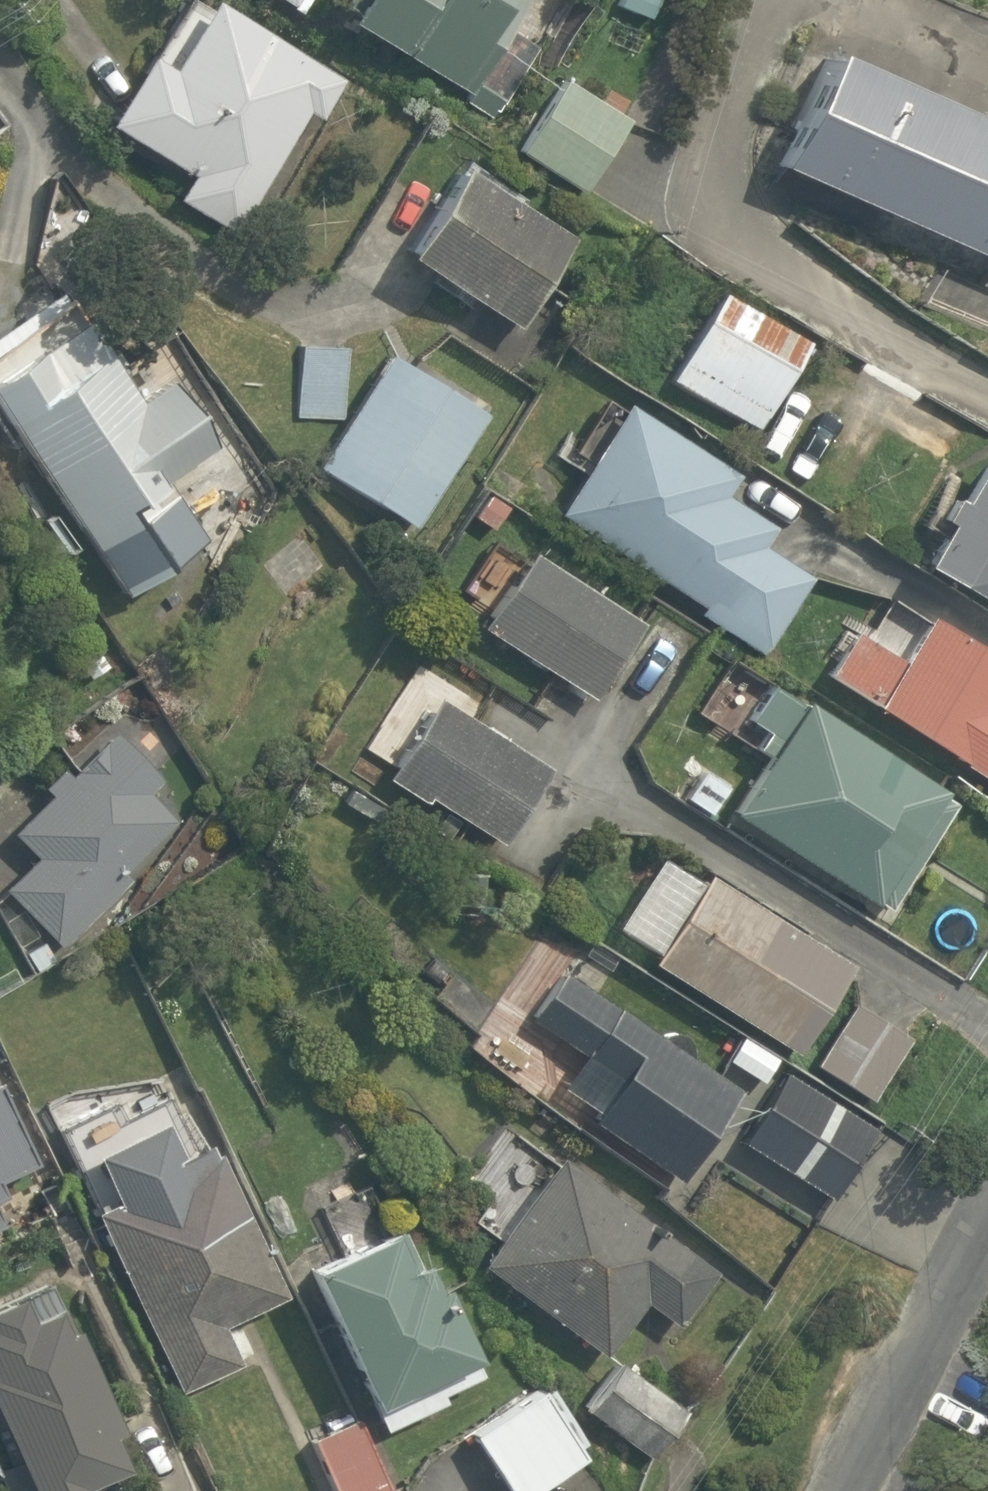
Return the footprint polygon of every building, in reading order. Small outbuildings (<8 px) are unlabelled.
[(225,236),(306,119),(316,126),(348,81),(231,0),(181,0),(104,112),(187,170),(169,197),(225,236)] [(300,10),(306,0),(284,0),(300,10)] [(337,10),(465,86),(516,0),(343,0),(337,10)] [(642,87),(556,41),(499,147),(585,193),(642,87)] [(822,43),(767,165),(987,265),(987,118),(822,43)] [(581,225),(451,157),(393,268),(523,336),(581,225)] [(817,336),(724,276),(662,371),(755,432),(817,336)] [(77,298),(0,352),(0,410),(128,595),(207,540),(167,482),(230,438),(165,344),(127,370),(77,298)] [(343,347),(288,344),(285,416),(340,418),(343,347)] [(413,532),(483,413),(388,357),(318,476),(413,532)] [(750,479),(614,384),(533,500),(757,655),(828,554),(741,493),(750,479)] [(925,565),(987,599),(987,449),(925,565)] [(638,615),(529,543),(476,624),(585,695),(638,615)] [(937,608),(914,644),(858,607),(818,667),(987,780),(987,642),(937,608)] [(493,843),(543,762),(470,717),(481,700),(417,661),(366,744),(393,760),(383,776),(493,843)] [(961,781),(789,669),(740,745),(763,760),(728,814),(877,911),(961,781)] [(154,769),(103,724),(10,828),(39,854),(4,893),(60,943),(176,814),(141,783),(154,769)] [(698,880),(656,853),(613,921),(655,947),(643,966),(793,1062),(858,961),(708,865),(698,880)] [(536,939),(486,1012),(604,1095),(586,1120),(667,1177),(735,1079),(536,939)] [(913,1034),(848,995),(811,1055),(876,1095),(913,1034)] [(9,1195),(1,1177),(35,1163),(0,1078),(0,1198),(9,1195)] [(270,1260),(204,1138),(80,1205),(181,1392),(241,1359),(225,1330),(277,1303),(257,1267),(270,1260)] [(673,1333),(719,1268),(550,1148),(467,1265),(595,1355),(632,1304),(673,1333)] [(420,1221),(307,1275),(368,1400),(480,1346),(420,1221)] [(0,1310),(0,1442),(23,1490),(84,1490),(82,1487),(132,1463),(47,1287),(0,1310)] [(609,1352),(575,1414),(652,1457),(686,1394),(609,1352)] [(469,1431),(506,1490),(529,1490),(587,1455),(543,1385),(469,1431)] [(350,1403),(298,1431),(329,1490),(396,1490),(350,1403)]
